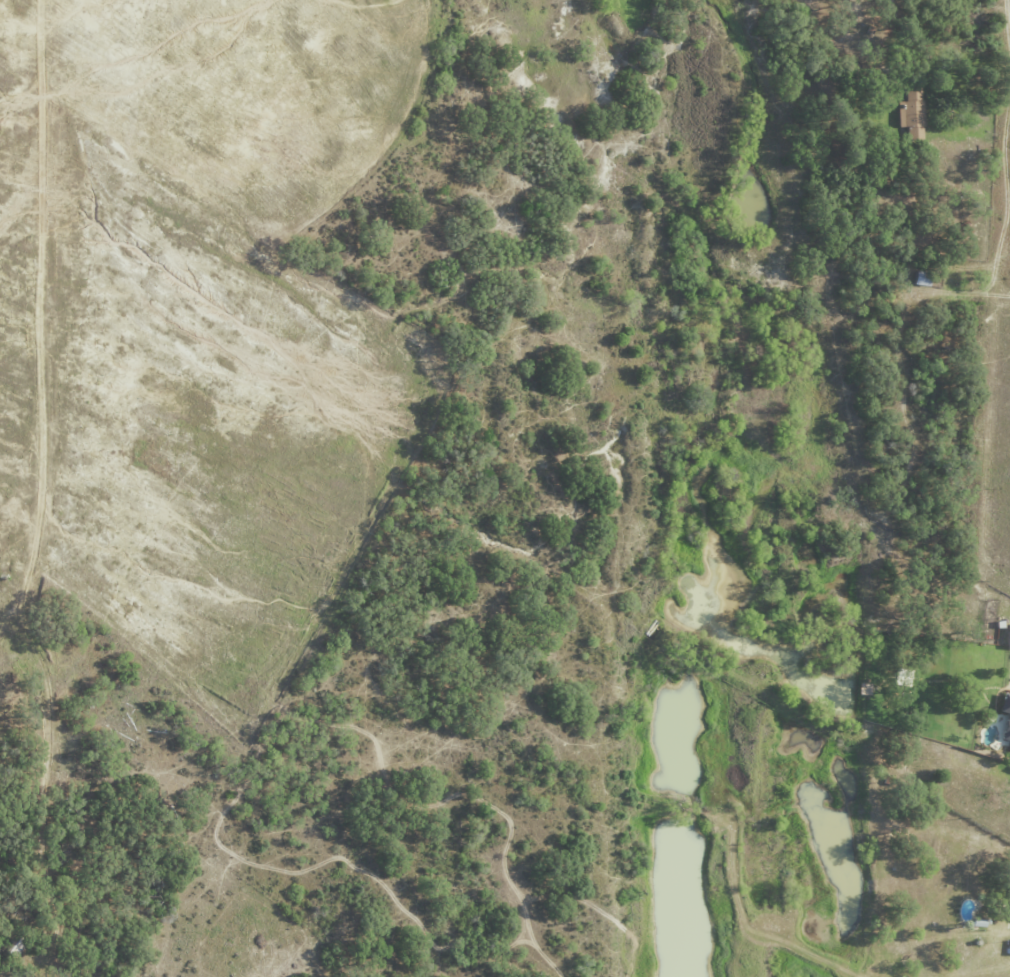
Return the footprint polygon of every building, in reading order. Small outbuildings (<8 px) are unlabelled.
[(1009,741),(1007,749),(1009,750),(1009,696),(1003,694),(998,712),(1008,714),(1005,726),(1003,725),(999,738),(1009,741)]
